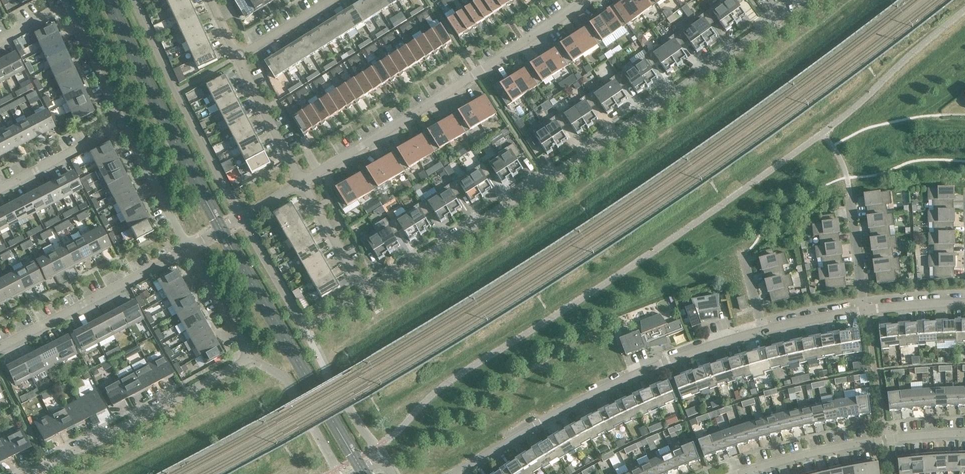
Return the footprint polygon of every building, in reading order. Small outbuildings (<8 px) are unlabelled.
[(190,0),(187,0),(170,8),(174,16),(194,8),(190,0)] [(249,0),(238,0),(235,2),(244,16),(246,15),(247,16),(256,11),(249,0)] [(261,0),(249,0),(256,11),(265,5),(261,0)] [(374,0),(365,0),(363,1),(373,17),(381,12),(374,0)] [(386,0),(374,0),(381,12),(390,6),(386,0)] [(484,0),(478,0),(474,3),(485,20),(493,14),(484,0)] [(496,0),(484,0),(493,14),(502,8),(496,0)] [(509,0),(496,0),(502,8),(507,5),(507,6),(509,6),(511,5),(512,4),(511,2),(510,2),(509,0)] [(632,0),(625,0),(621,3),(619,0),(613,4),(628,25),(627,24),(642,14),(632,0)] [(654,0),(632,0),(642,14),(657,4),(654,0)] [(720,2),(735,22),(737,25),(737,24),(742,20),(740,18),(745,15),(745,16),(746,15),(738,5),(743,1),(742,0),(722,0),(720,2)] [(373,17),(363,1),(354,7),(364,23),(373,17)] [(735,22),(720,2),(706,12),(713,23),(718,20),(726,31),(732,27),(730,25),(735,22)] [(485,20),(474,3),(465,9),(476,25),(477,25),(485,20)] [(628,25),(613,4),(607,8),(609,11),(600,17),(612,35),(627,25),(628,25)] [(364,23),(354,7),(345,12),(355,28),(364,23)] [(198,16),(194,8),(174,16),(178,25),(198,16)] [(476,25),(465,9),(457,15),(468,31),(472,28),(473,29),(475,29),(476,28),(478,27),(477,25),(476,25)] [(430,17),(426,11),(422,14),(425,20),(430,17)] [(355,28),(345,12),(337,18),(347,33),(355,28)] [(713,23),(706,12),(700,16),(703,20),(699,23),(698,21),(693,25),(706,43),(705,43),(707,46),(708,45),(707,45),(712,41),(711,39),(715,36),(716,37),(716,36),(709,26),(713,23)] [(425,20),(422,14),(417,17),(420,23),(425,20)] [(468,31),(457,15),(448,20),(447,18),(447,19),(460,39),(461,39),(459,37),(464,34),(465,34),(467,34),(468,34),(470,33),(468,31)] [(202,25),(198,16),(178,25),(182,34),(202,25)] [(612,35),(600,17),(591,23),(589,21),(584,25),(598,46),(598,45),(612,35)] [(347,33),(337,18),(328,23),(338,39),(347,33)] [(413,28),(409,22),(404,25),(408,31),(413,28)] [(338,39),(328,23),(319,29),(329,44),(338,39)] [(453,44),(440,23),(441,25),(432,31),(442,47),(442,48),(443,50),(445,49),(446,48),(447,46),(446,45),(451,42),(453,44)] [(691,23),(682,29),(676,33),(684,44),(688,41),(697,52),(702,49),(701,47),(705,43),(706,43),(693,25),(691,23)] [(35,33),(39,42),(56,34),(52,25),(35,33)] [(206,34),(202,25),(182,34),(186,43),(206,34)] [(408,31),(404,25),(400,28),(403,34),(408,31)] [(598,46),(584,25),(578,29),(579,31),(571,38),(583,55),(597,45),(598,46)] [(329,44),(319,29),(311,34),(321,50),(329,44)] [(442,47),(432,31),(423,36),(434,53),(433,53),(434,55),(436,54),(438,53),(438,51),(438,50),(442,48),(442,47)] [(395,39),(392,33),(387,36),(391,42),(395,39)] [(684,44),(676,33),(662,43),(676,64),(678,67),(678,66),(683,62),(681,60),(686,57),(686,58),(687,57),(680,47),(684,44)] [(60,43),(56,34),(39,42),(43,51),(60,43)] [(210,42),(206,34),(186,43),(190,51),(210,42)] [(321,50),(311,34),(302,39),(312,55),(321,50)] [(644,35),(638,39),(642,44),(646,41),(646,38),(644,35)] [(391,42),(387,36),(382,39),(386,45),(391,42)] [(434,53),(423,36),(415,42),(425,58),(425,59),(426,61),(428,60),(428,59),(429,59),(430,57),(429,56),(433,53),(434,53)] [(583,55),(571,38),(562,44),(560,41),(554,45),(568,66),(568,65),(583,55)] [(312,55),(302,39),(294,45),(303,61),(312,55)] [(214,51),(210,42),(190,51),(194,60),(214,51)] [(425,58),(415,42),(406,47),(417,64),(425,59),(425,58)] [(64,52),(60,43),(43,51),(47,59),(64,52)] [(676,64),(662,43),(647,54),(654,64),(659,61),(667,73),(673,70),(671,67),(676,64)] [(378,49),(375,44),(370,47),(373,52),(378,49)] [(303,61),(294,45),(285,50),(295,66),(303,61)] [(568,66),(554,45),(548,49),(550,52),(541,58),(552,76),(567,66),(568,66)] [(373,52),(370,47),(365,50),(369,55),(373,52)] [(417,64),(406,47),(397,52),(408,69),(417,64)] [(295,66),(285,50),(276,56),(286,71),(295,66)] [(218,60),(214,51),(194,60),(198,69),(218,60)] [(68,60),(64,52),(47,59),(51,68),(68,60)] [(408,69),(397,52),(389,58),(399,75),(400,77),(402,76),(403,75),(404,73),(403,72),(408,69)] [(602,52),(597,55),(601,60),(606,57),(602,52)] [(24,70),(15,53),(6,58),(14,75),(24,70)] [(654,64),(647,54),(632,64),(634,66),(646,85),(648,87),(649,87),(648,87),(653,83),(652,81),(656,78),(657,79),(657,78),(650,68),(654,64)] [(361,60),(357,55),(352,58),(356,63),(361,60)] [(286,71),(276,56),(267,61),(269,63),(266,64),(275,78),(286,71)] [(6,58),(0,61),(0,69),(5,79),(14,75),(6,58)] [(356,63),(352,58),(348,61),(351,66),(356,63)] [(399,75),(389,58),(380,63),(391,80),(390,80),(391,82),(393,81),(394,80),(395,78),(395,77),(399,75)] [(552,76),(541,58),(532,64),(530,61),(524,65),(538,86),(538,85),(552,76)] [(72,69),(68,60),(51,68),(55,77),(72,69)] [(391,80),(380,63),(371,69),(382,85),(390,80),(391,80)] [(538,86),(524,65),(518,69),(520,72),(511,78),(522,96),(537,86),(538,87),(538,86)] [(343,71),(340,66),(335,69),(339,74),(343,71)] [(646,85),(634,66),(629,70),(630,72),(626,75),(623,71),(617,74),(625,85),(629,82),(638,94),(643,90),(641,88),(646,85)] [(76,78),(72,69),(55,77),(59,86),(76,78)] [(339,74),(335,69),(330,72),(334,77),(339,74)] [(382,85),(371,69),(363,74),(373,91),(382,85)] [(373,91),(363,74),(354,80),(364,96),(373,91)] [(625,85),(617,74),(603,84),(617,105),(616,105),(618,108),(619,108),(618,107),(623,104),(622,102),(627,98),(627,99),(628,99),(620,88),(625,85)] [(206,85),(211,94),(230,85),(225,76),(206,85)] [(326,82),(323,76),(318,79),(321,85),(326,82)] [(80,86),(76,78),(59,86),(63,94),(80,86)] [(522,96),(511,78),(502,84),(500,81),(493,86),(508,108),(509,107),(508,106),(522,96)] [(321,85),(318,79),(313,82),(317,88),(321,85)] [(364,96),(354,80),(345,85),(356,102),(355,102),(356,104),(358,103),(359,102),(360,100),(360,99),(364,96)] [(558,83),(563,90),(568,86),(564,80),(558,83)] [(573,84),(576,89),(581,86),(578,81),(573,84)] [(617,105),(603,84),(588,95),(595,105),(599,102),(608,114),(613,111),(612,109),(616,105),(617,105)] [(234,93),(230,85),(211,94),(215,103),(234,93)] [(356,102),(345,85),(337,90),(347,107),(346,107),(348,110),(350,108),(351,107),(352,105),(351,105),(355,102),(356,102)] [(84,95),(80,86),(63,94),(67,103),(84,95)] [(309,93),(305,87),(300,90),(304,96),(309,93)] [(304,96),(300,90),(296,93),(299,99),(304,96)] [(347,107),(337,90),(328,96),(338,113),(346,107),(347,107)] [(239,102),(234,93),(215,103),(220,111),(239,102)] [(478,100),(469,105),(480,124),(496,114),(497,116),(497,115),(483,93),(477,97),(478,100)] [(88,104),(84,95),(67,103),(71,112),(88,104)] [(595,105),(588,95),(573,105),(587,125),(586,126),(588,128),(589,128),(588,127),(593,124),(592,122),(597,119),(597,120),(598,119),(590,108),(595,105)] [(295,101),(292,96),(287,99),(290,104),(295,101)] [(338,113),(328,96),(319,101),(330,118),(338,113)] [(330,118),(319,101),(311,107),(321,123),(321,124),(322,126),(324,125),(325,124),(326,122),(325,121),(330,118)] [(243,110),(239,102),(220,111),(224,120),(243,110)] [(92,113),(88,104),(71,112),(75,121),(92,113)] [(480,124),(469,105),(460,111),(458,109),(452,112),(466,134),(465,133),(480,124)] [(587,125),(573,105),(558,115),(565,126),(570,123),(578,135),(583,131),(582,129),(586,126),(587,125)] [(321,123),(311,107),(302,112),(313,129),(312,129),(313,131),(315,130),(316,129),(317,127),(316,126),(321,124),(321,123)] [(247,119),(243,110),(224,120),(229,128),(247,119)] [(54,127),(45,111),(36,116),(44,132),(54,127)] [(313,129),(302,112),(293,118),(292,116),(305,137),(306,135),(308,135),(308,133),(308,132),(312,129),(313,129)] [(466,134),(452,112),(446,116),(448,119),(439,125),(450,143),(465,133),(465,134),(466,134)] [(565,126),(558,115),(543,125),(557,145),(556,146),(558,148),(559,148),(558,147),(563,144),(562,142),(567,139),(567,140),(568,139),(561,129),(565,126)] [(44,132),(36,116),(27,121),(35,137),(44,132)] [(252,127),(247,119),(229,128),(233,137),(252,127)] [(521,119),(516,123),(519,127),(524,124),(521,119)] [(35,137),(27,121),(18,125),(26,141),(35,137)] [(26,141),(18,125),(9,130),(17,146),(26,141)] [(450,143),(439,125),(429,130),(428,128),(422,131),(435,153),(435,152),(450,143)] [(557,145),(543,125),(527,135),(535,146),(539,142),(547,155),(553,151),(551,149),(556,146),(557,145)] [(256,136),(252,127),(233,137),(237,145),(256,136)] [(511,132),(508,127),(500,132),(504,137),(511,132)] [(9,130),(0,134),(0,136),(8,151),(17,146),(9,130)] [(435,153),(422,131),(416,135),(417,138),(408,144),(419,162),(434,152),(435,153)] [(261,144),(256,136),(237,145),(242,154),(261,144)] [(90,152),(95,161),(112,152),(107,143),(90,152)] [(265,153),(261,144),(242,154),(246,162),(246,163),(265,153)] [(419,162),(408,144),(399,149),(397,147),(391,151),(404,172),(405,172),(404,171),(419,162)] [(513,144),(508,148),(498,154),(512,175),(511,175),(513,178),(514,177),(513,177),(518,174),(517,171),(522,168),(522,169),(523,169),(516,158),(521,155),(513,144)] [(460,148),(456,151),(459,157),(464,154),(460,148)] [(404,172),(391,151),(385,154),(386,157),(377,163),(389,181),(404,171),(404,172)] [(116,161),(112,152),(95,161),(99,169),(116,161)] [(271,165),(265,153),(246,163),(246,162),(236,167),(242,177),(251,172),(252,174),(254,173),(259,172),(259,171),(271,165)] [(512,175),(498,154),(483,164),(490,175),(494,172),(502,184),(508,180),(506,178),(511,175),(512,175)] [(121,169),(116,161),(99,169),(95,172),(99,180),(104,178),(121,169)] [(389,181),(377,163),(368,169),(366,166),(360,170),(374,191),(374,190),(389,181)] [(490,175),(483,164),(468,173),(481,194),(481,195),(482,197),(483,197),(483,196),(488,193),(486,191),(491,188),(492,189),(492,188),(485,177),(490,175)] [(450,165),(444,168),(447,173),(453,169),(450,165)] [(125,178),(121,169),(104,178),(108,186),(125,178)] [(374,191),(360,170),(354,173),(356,176),(347,182),(358,200),(373,191),(374,191)] [(424,170),(418,174),(423,181),(429,177),(424,170)] [(81,188),(73,172),(63,177),(72,193),(81,188)] [(481,194),(468,173),(452,183),(459,194),(464,191),(472,203),(477,200),(476,198),(481,195),(481,194)] [(72,193),(63,177),(54,182),(63,198),(72,193)] [(129,186),(125,178),(108,186),(113,195),(129,186)] [(63,198),(54,182),(45,186),(54,203),(63,198)] [(358,200),(347,182),(338,188),(336,185),(329,189),(343,212),(344,211),(343,209),(358,200)] [(423,187),(420,183),(414,187),(416,191),(423,187)] [(459,194),(452,183),(437,192),(450,214),(452,217),(452,216),(457,213),(456,210),(461,207),(461,208),(462,208),(455,197),(459,194)] [(54,203),(45,186),(36,191),(44,207),(54,203)] [(134,195),(129,186),(113,195),(117,203),(134,195)] [(954,200),(954,188),(928,188),(928,201),(928,200),(934,200),(935,211),(951,210),(951,199),(953,199),(953,200),(954,200)] [(44,207),(36,191),(27,196),(35,212),(44,207)] [(869,205),(870,217),(887,214),(885,203),(891,202),(891,203),(892,203),(890,191),(864,195),(866,207),(867,207),(867,206),(869,205)] [(450,214),(437,192),(422,202),(429,213),(433,210),(441,222),(447,219),(445,217),(450,214)] [(138,203),(134,195),(117,203),(121,212),(138,203)] [(380,200),(383,205),(391,200),(387,195),(380,200)] [(35,212),(27,196),(18,200),(26,217),(35,212)] [(382,205),(378,199),(372,203),(376,209),(382,205)] [(26,217),(18,200),(9,205),(17,221),(26,217)] [(429,213),(422,202),(407,211),(420,233),(419,233),(421,236),(422,235),(421,235),(426,232),(425,229),(430,226),(430,227),(431,227),(424,216),(429,213)] [(142,212),(138,203),(121,212),(126,221),(142,212)] [(274,214),(278,222),(297,212),(292,203),(274,214)] [(9,205),(0,210),(0,211),(8,226),(17,221),(9,205)] [(954,210),(951,210),(935,211),(928,211),(928,223),(929,223),(929,222),(935,222),(935,233),(951,233),(951,222),(953,222),(953,223),(954,223),(954,210)] [(420,233),(407,211),(391,221),(398,232),(403,229),(410,241),(416,238),(415,236),(419,233),(420,233)] [(147,220),(142,212),(126,221),(130,229),(147,220)] [(302,220),(297,212),(278,222),(283,231),(302,220)] [(887,214),(870,217),(867,217),(869,229),(870,229),(870,228),(872,228),(873,239),(889,237),(888,225),(894,225),(894,226),(895,226),(893,214),(887,214)] [(820,235),(821,246),(838,244),(836,232),(839,232),(839,233),(838,221),(835,221),(834,215),(835,215),(821,216),(821,217),(822,217),(823,223),(812,224),(814,236),(814,235),(820,235)] [(150,227),(147,220),(130,229),(121,234),(126,244),(135,239),(136,241),(138,240),(143,238),(143,237),(153,232),(150,227)] [(306,228),(302,220),(283,231),(288,239),(306,228)] [(398,232),(391,221),(376,230),(389,252),(388,252),(390,254),(391,254),(390,254),(395,250),(394,248),(399,245),(400,246),(393,235),(398,232)] [(110,247),(100,228),(91,233),(101,252),(110,247)] [(311,237),(306,228),(288,239),(293,247),(311,237)] [(389,252),(376,230),(360,240),(367,251),(372,248),(379,260),(385,257),(384,255),(388,252),(389,252)] [(101,252),(91,233),(82,237),(92,257),(101,252)] [(954,233),(951,233),(935,233),(928,233),(928,245),(929,245),(929,244),(935,244),(935,256),(952,255),(952,244),(954,244),(954,245),(954,233)] [(896,236),(889,237),(873,239),(870,239),(872,251),(873,251),(872,250),(875,250),(876,261),(892,259),(891,248),(897,247),(897,248),(898,248),(896,236)] [(92,257),(82,237),(73,242),(83,261),(92,257)] [(316,245),(311,237),(293,247),(298,256),(316,245)] [(83,261),(73,242),(64,247),(74,266),(83,261)] [(838,244),(821,246),(815,247),(816,259),(817,259),(817,258),(823,257),(824,268),(841,266),(839,255),(841,254),(842,255),(841,243),(838,244)] [(321,253),(316,245),(298,256),(302,264),(321,253)] [(74,266),(64,247),(55,251),(65,271),(74,266)] [(765,269),(768,280),(784,276),(781,265),(787,264),(788,264),(785,253),(774,255),(773,250),(774,249),(773,249),(760,252),(760,253),(761,253),(762,259),(760,259),(763,271),(763,270),(765,269)] [(65,271),(55,251),(46,256),(56,275),(65,271)] [(326,262),(321,253),(302,264),(307,272),(326,262)] [(955,255),(952,255),(935,256),(929,256),(929,268),(929,267),(935,267),(936,278),(935,278),(935,279),(953,278),(952,278),(952,267),(954,266),(954,267),(955,267),(955,255)] [(56,275),(46,256),(36,261),(46,280),(56,275)] [(899,258),(892,259),(876,261),(873,261),(875,273),(876,273),(875,272),(878,272),(879,283),(878,283),(878,284),(896,282),(896,281),(895,281),(894,270),(900,269),(900,270),(901,270),(899,258)] [(330,270),(326,262),(307,272),(312,281),(330,270)] [(33,263),(23,268),(33,287),(43,282),(33,263)] [(844,265),(841,266),(824,268),(818,269),(819,281),(820,281),(820,280),(826,279),(827,290),(827,291),(845,289),(845,288),(844,288),(842,277),(844,277),(845,277),(844,265)] [(33,287),(23,268),(14,272),(24,292),(33,287)] [(335,278),(330,270),(312,281),(317,289),(335,278)] [(158,280),(163,289),(179,280),(174,271),(158,280)] [(24,292),(14,272),(5,277),(15,296),(24,292)] [(784,276),(768,280),(765,281),(768,293),(769,292),(771,291),(774,302),(773,302),(773,303),(791,298),(790,297),(790,298),(787,287),(793,285),(793,286),(794,286),(791,274),(784,276)] [(5,277),(0,280),(0,289),(6,301),(15,296),(5,277)] [(340,287),(335,278),(317,289),(322,298),(340,287)] [(184,288),(179,280),(163,289),(167,297),(184,288)] [(189,296),(184,288),(167,297),(172,306),(189,296)] [(142,300),(150,296),(147,292),(140,296),(142,300)] [(694,305),(685,308),(692,328),(701,324),(700,320),(705,319),(706,320),(719,318),(719,301),(719,295),(692,300),(694,305)] [(193,305),(189,296),(172,306),(177,314),(193,305)] [(740,311),(742,310),(747,309),(744,297),(737,298),(740,311)] [(380,308),(374,298),(368,302),(374,312),(380,308)] [(143,319),(133,300),(127,303),(128,304),(118,309),(128,327),(143,319)] [(198,313),(193,305),(177,314),(182,322),(198,313)] [(128,327),(118,309),(109,314),(108,313),(103,316),(113,335),(128,327)] [(203,321),(198,313),(182,322),(186,331),(203,321)] [(642,334),(617,344),(621,355),(625,353),(626,355),(645,348),(645,347),(664,343),(663,339),(684,330),(680,319),(667,324),(660,314),(640,321),(642,334)] [(113,335),(103,316),(98,318),(98,320),(89,325),(98,343),(113,335)] [(956,343),(955,320),(954,320),(954,321),(936,322),(936,321),(937,344),(945,344),(945,342),(955,341),(955,343),(956,343)] [(955,321),(955,320),(956,343),(963,343),(963,341),(964,341),(964,321),(955,321)] [(207,330),(203,321),(186,331),(191,339),(207,330)] [(937,344),(936,321),(935,321),(935,322),(917,324),(917,322),(919,345),(926,345),(926,343),(936,342),(936,344),(937,344)] [(919,345),(917,322),(916,322),(916,324),(898,325),(898,324),(900,347),(908,346),(907,344),(918,344),(918,346),(919,345)] [(900,347),(898,324),(897,324),(898,325),(879,327),(879,326),(879,330),(881,349),(889,348),(889,346),(899,345),(900,347)] [(98,343),(89,325),(79,330),(78,329),(73,332),(83,351),(98,343)] [(839,332),(843,355),(844,355),(843,353),(853,351),(854,353),(862,352),(859,333),(858,329),(858,330),(840,333),(839,332)] [(212,338),(207,330),(191,339),(196,347),(212,338)] [(843,355),(839,332),(839,333),(821,337),(821,335),(820,335),(825,358),(825,356),(835,354),(835,356),(843,355)] [(61,339),(52,344),(61,362),(76,354),(66,335),(61,338),(61,339)] [(825,358),(820,335),(820,337),(802,340),(802,339),(806,362),(807,362),(807,360),(817,358),(817,360),(825,358)] [(217,346),(212,338),(196,347),(200,356),(217,346)] [(806,362),(802,339),(801,339),(802,340),(784,345),(783,343),(788,366),(789,366),(789,364),(799,362),(799,364),(806,362)] [(788,366),(783,343),(783,344),(783,345),(765,349),(765,348),(770,371),(771,370),(771,368),(781,366),(781,368),(788,366)] [(61,362),(52,344),(42,349),(41,348),(36,350),(46,370),(61,362)] [(222,355),(217,346),(200,356),(205,364),(222,355)] [(770,371),(765,348),(764,348),(765,349),(747,354),(746,353),(752,376),(753,375),(753,373),(763,371),(763,373),(770,371)] [(46,370),(36,350),(31,353),(31,354),(22,359),(31,377),(46,370)] [(752,376),(746,353),(746,355),(729,360),(728,359),(735,381),(735,379),(745,376),(745,378),(752,376)] [(173,375),(163,356),(148,364),(157,382),(167,377),(168,378),(173,375)] [(31,377),(22,359),(12,364),(11,363),(5,366),(8,373),(9,372),(16,385),(31,377)] [(735,381),(728,359),(728,360),(710,366),(710,365),(717,387),(718,386),(717,384),(727,381),(728,383),(735,381)] [(157,382),(148,364),(133,372),(143,391),(148,388),(148,387),(157,382)] [(717,387),(710,365),(710,366),(693,372),(692,371),(700,393),(700,392),(700,391),(709,387),(710,389),(717,387)] [(700,393),(692,371),(692,372),(674,379),(682,399),(683,399),(682,397),(692,393),(693,395),(700,393)] [(143,391),(133,372),(118,380),(128,398),(137,393),(138,394),(143,391)] [(809,374),(791,378),(793,384),(810,380),(809,374)] [(128,398),(118,380),(103,388),(113,407),(119,404),(118,403),(128,398)] [(650,387),(659,409),(666,406),(665,404),(675,400),(676,402),(677,401),(668,381),(651,388),(650,387)] [(659,409),(650,387),(650,389),(633,396),(633,395),(632,395),(642,416),(649,413),(648,411),(658,407),(659,409)] [(947,408),(946,388),(934,389),(935,408),(936,408),(936,407),(946,406),(946,408),(947,408)] [(958,407),(958,388),(946,388),(947,408),(947,406),(958,406),(958,407)] [(935,408),(934,389),(923,390),(924,409),(924,408),(935,407),(935,408)] [(924,409),(923,390),(911,391),(913,410),(913,409),(924,408),(924,409)] [(913,410),(911,391),(899,392),(901,411),(902,411),(902,410),(912,409),(912,410),(913,410)] [(95,392),(80,400),(89,418),(99,413),(99,414),(105,411),(95,392)] [(901,411),(899,392),(887,393),(889,411),(901,410),(901,411)] [(25,395),(19,398),(22,403),(28,400),(25,395)] [(642,416),(632,395),(633,396),(616,404),(616,403),(615,403),(625,424),(632,421),(631,419),(641,414),(642,416)] [(868,396),(856,398),(859,417),(860,417),(859,416),(870,414),(870,415),(871,415),(869,405),(870,405),(868,396)] [(859,417),(856,398),(845,400),(848,419),(848,418),(859,416),(859,417)] [(89,418),(80,400),(65,407),(75,426),(80,424),(79,423),(89,418)] [(848,419),(845,400),(833,402),(837,421),(837,420),(848,418),(848,419)] [(837,421),(833,402),(822,404),(826,423),(826,422),(836,420),(837,421)] [(625,424),(615,403),(615,404),(599,412),(598,411),(609,432),(615,429),(615,427),(624,422),(625,424)] [(826,423),(822,404),(810,407),(814,426),(815,425),(815,424),(825,422),(825,423),(826,423)] [(75,426),(65,407),(50,415),(59,433),(69,428),(69,429),(75,426)] [(814,426),(810,407),(799,409),(803,428),(804,428),(804,427),(814,424),(814,426)] [(685,411),(688,417),(694,415),(691,408),(685,411)] [(803,428),(799,409),(788,412),(792,431),(793,431),(792,430),(803,427),(803,428)] [(609,432),(598,411),(598,412),(582,421),(581,420),(592,440),(599,437),(598,435),(607,430),(608,432),(609,432)] [(792,431),(788,412),(776,415),(781,434),(782,434),(781,433),(792,430),(792,431)] [(59,433),(50,415),(34,423),(41,435),(40,436),(43,442),(50,439),(49,438),(59,433)] [(781,434),(776,415),(765,418),(770,437),(771,437),(770,436),(781,433),(781,434)] [(770,437),(765,418),(754,422),(759,440),(760,440),(759,439),(770,436),(770,437)] [(592,440),(581,420),(581,421),(565,430),(565,429),(564,429),(576,449),(582,446),(581,444),(591,439),(592,441),(592,440)] [(759,440),(754,422),(743,425),(748,443),(749,443),(748,442),(759,439),(759,440)] [(748,443),(743,425),(732,429),(738,447),(738,446),(748,442),(748,444),(748,443)] [(642,436),(649,433),(647,427),(639,430),(642,436)] [(20,429),(5,437),(14,455),(24,451),(24,452),(31,448),(28,442),(27,442),(20,429)] [(576,449),(564,429),(565,430),(549,440),(548,439),(560,459),(566,455),(565,453),(574,448),(575,450),(576,449)] [(738,447),(732,429),(721,433),(727,451),(727,449),(737,446),(737,447),(738,447)] [(727,451),(721,433),(710,437),(716,455),(717,454),(716,453),(726,450),(727,451)] [(5,437),(0,439),(0,464),(5,461),(4,460),(14,455),(5,437)] [(716,455),(710,437),(698,441),(705,458),(715,454),(716,455)] [(560,459),(548,439),(548,440),(533,449),(532,448),(532,449),(544,468),(550,464),(549,463),(558,457),(559,459),(560,459)] [(624,444),(621,439),(614,443),(617,448),(624,444)] [(697,451),(693,443),(682,447),(689,465),(690,465),(689,464),(699,460),(699,461),(700,461),(696,452),(697,451)] [(689,465),(682,447),(671,452),(679,470),(679,469),(679,468),(688,464),(689,465)] [(532,449),(531,449),(532,450),(517,460),(516,459),(526,473),(535,473),(534,472),(542,467),(543,469),(544,468),(532,449)] [(671,452),(661,457),(668,473),(669,473),(668,473),(678,469),(678,470),(679,470),(671,452)] [(948,471),(947,453),(935,454),(936,472),(948,471)] [(960,471),(959,453),(947,453),(948,471),(960,471)] [(936,472),(935,454),(923,455),(924,473),(936,472)] [(924,473),(923,455),(910,456),(912,473),(924,473)] [(910,456),(898,457),(900,473),(911,473),(912,473),(910,456)] [(661,457),(650,462),(656,473),(666,473),(668,473),(661,457)] [(516,459),(515,459),(516,460),(501,470),(500,469),(503,473),(526,473),(516,459)] [(865,462),(867,473),(879,473),(877,460),(865,462)] [(650,462),(639,467),(643,473),(656,473),(650,462)] [(865,462),(853,464),(854,473),(867,473),(865,462)] [(853,464),(841,466),(842,473),(854,473),(853,464)] [(571,465),(566,468),(569,473),(574,471),(571,465)] [(596,470),(593,466),(587,469),(590,473),(596,470)]
